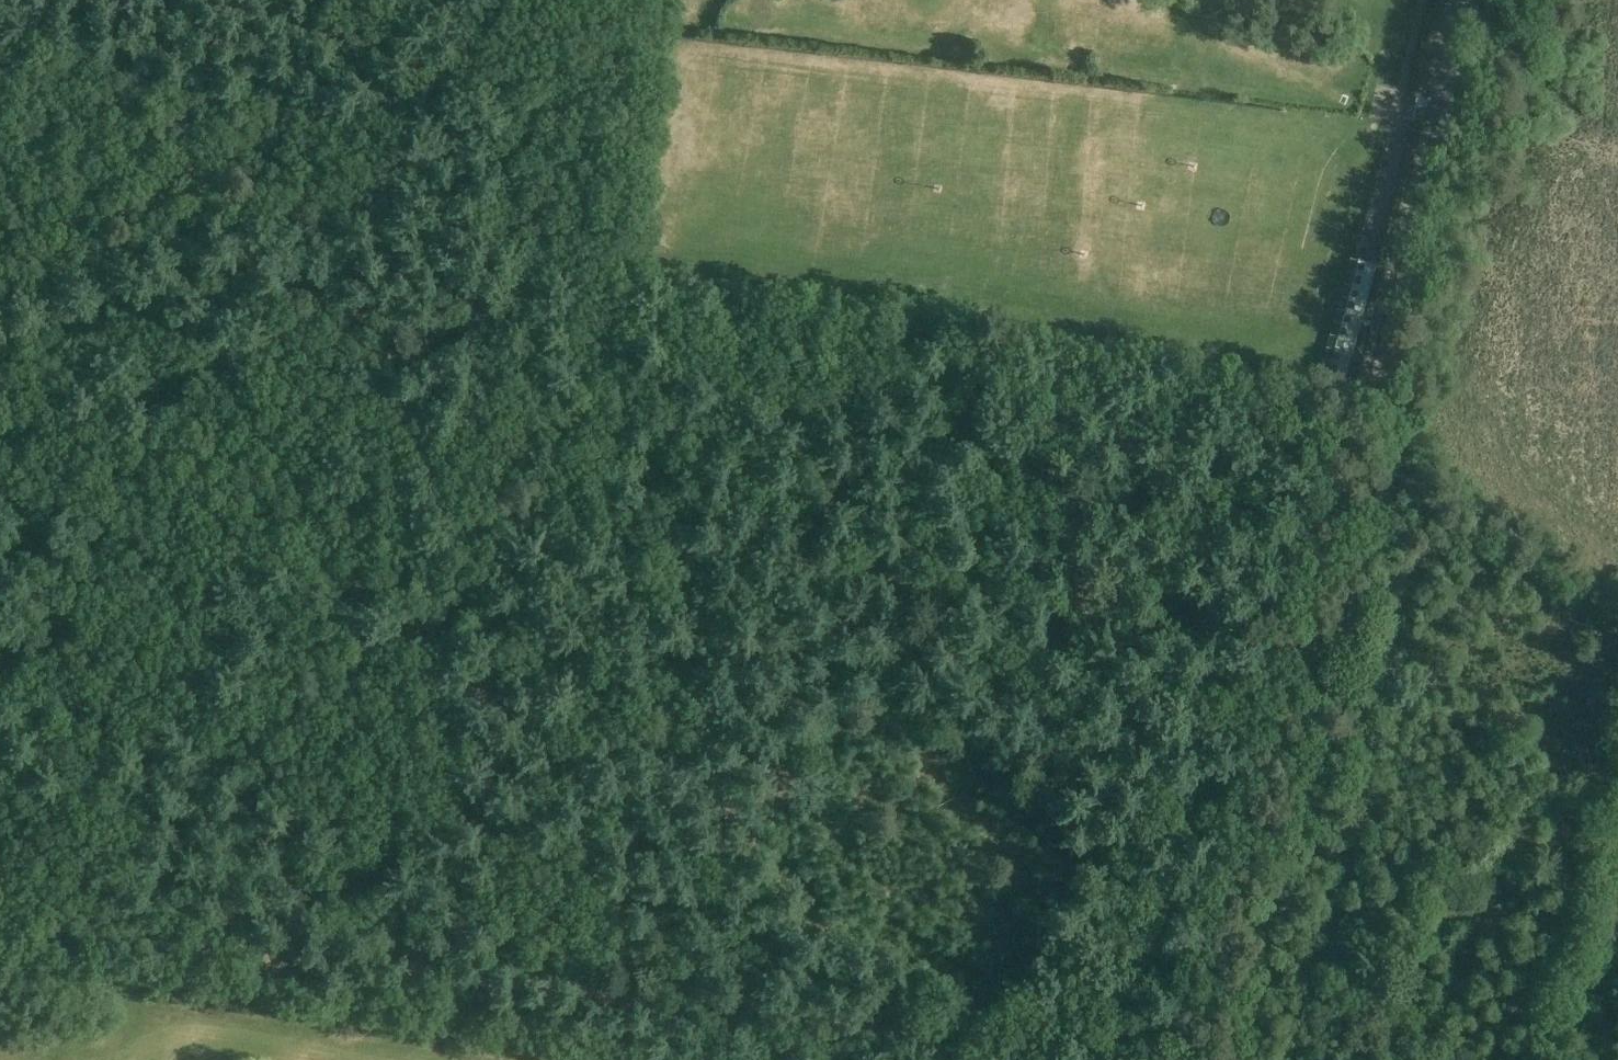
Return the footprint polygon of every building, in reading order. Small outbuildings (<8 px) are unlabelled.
[(1342,393),(1376,265),(1359,261),(1325,388),(1342,393)]
